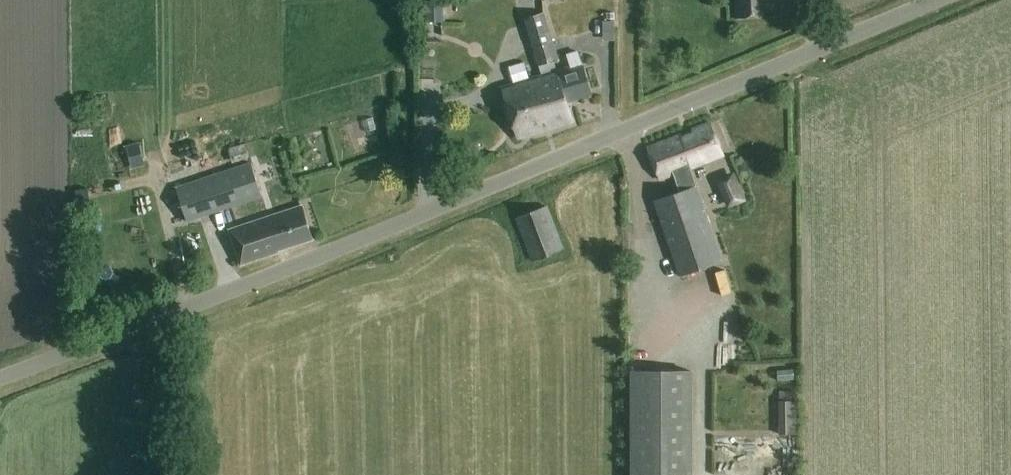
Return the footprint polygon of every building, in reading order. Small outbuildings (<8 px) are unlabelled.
[(444,23),(444,0),(425,0),(425,23),(444,23)] [(758,15),(758,0),(732,0),(733,16),(758,15)] [(525,19),(534,48),(554,41),(546,13),(525,19)] [(507,46),(504,24),(496,25),(499,47),(507,46)] [(554,41),(534,48),(540,67),(560,60),(554,41)] [(539,75),(554,126),(574,120),(568,100),(594,93),(586,65),(561,72),(560,70),(539,75)] [(516,136),(554,126),(539,75),(502,85),(516,136)] [(722,152),(710,122),(691,130),(693,135),(681,140),(679,135),(645,149),(657,179),(674,173),(681,192),(654,202),(681,277),(724,262),(690,166),(705,160),(704,159),(722,152)] [(140,142),(126,146),(131,165),(145,161),(140,142)] [(216,170),(250,158),(246,144),(211,156),(216,170)] [(178,187),(188,220),(262,196),(251,163),(178,187)] [(147,173),(130,174),(131,184),(147,183),(147,173)] [(68,192),(87,190),(86,181),(67,183),(68,192)] [(311,239),(300,204),(283,209),(284,211),(226,229),(237,263),(274,252),(273,247),(285,243),(286,246),(311,239)] [(531,261),(564,249),(549,206),(515,218),(531,261)] [(464,218),(449,223),(453,234),(467,229),(464,218)] [(631,474),(690,474),(690,371),(631,371),(631,474)] [(779,401),(779,434),(795,434),(795,401),(779,401)]
